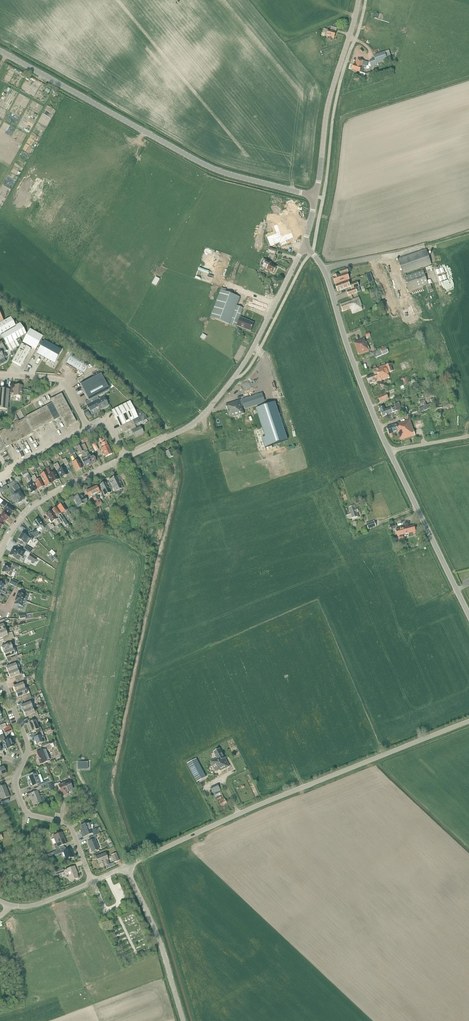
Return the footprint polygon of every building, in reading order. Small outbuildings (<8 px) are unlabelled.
[(324,29),(323,32),(327,34),(326,36),(334,39),(337,28),(331,27),(330,30),(324,29)] [(371,67),(377,65),(378,65),(377,63),(387,60),(384,52),(373,55),(375,59),(369,61),(371,67)] [(364,68),(361,67),(362,65),(366,67),(368,63),(357,59),(356,63),(357,63),(356,66),(353,65),(352,70),(352,71),(354,72),(355,71),(360,72),(362,73),(364,68)] [(277,233),(267,237),(271,246),(275,244),(275,243),(280,242),(281,245),(287,243),(286,240),(294,237),(288,221),(274,226),(277,233)] [(426,249),(398,259),(403,274),(432,265),(426,249)] [(262,266),(263,266),(274,272),(275,271),(276,271),(277,269),(276,268),(277,267),(270,263),(271,262),(264,258),(262,262),(262,263),(262,264),(262,266)] [(423,270),(404,277),(409,291),(428,284),(423,270)] [(349,280),(347,273),(341,275),(339,276),(338,275),(333,276),(334,277),(333,277),(335,284),(349,280)] [(156,276),(152,283),(156,286),(160,279),(156,276)] [(350,284),(349,282),(348,281),(335,286),(338,291),(350,287),(351,290),(359,287),(357,282),(350,284)] [(221,290),(211,317),(236,327),(243,308),(236,306),(240,297),(221,290)] [(360,297),(341,304),(344,311),(351,308),(353,313),(362,310),(361,306),(362,305),(360,297)] [(241,317),(237,326),(251,331),(254,323),(248,321),(248,320),(241,317)] [(1,335),(5,342),(9,350),(10,352),(19,346),(16,340),(20,338),(26,335),(20,324),(18,325),(15,326),(10,318),(0,324),(0,335),(1,335)] [(30,329),(22,343),(36,350),(43,337),(30,329)] [(364,338),(354,342),(359,354),(370,350),(367,342),(366,342),(364,338)] [(44,341),(36,354),(54,364),(61,351),(44,341)] [(0,364),(1,365),(6,362),(4,358),(7,357),(4,352),(8,350),(9,350),(5,342),(4,343),(0,345),(0,364)] [(31,349),(22,344),(20,347),(12,361),(21,366),(28,353),(29,353),(31,350),(31,349)] [(373,353),(375,358),(383,355),(388,353),(386,347),(373,353)] [(68,351),(61,362),(83,375),(90,364),(68,351)] [(375,375),(367,377),(369,383),(373,381),(373,383),(389,378),(388,372),(393,371),(391,364),(385,366),(373,370),(375,375)] [(85,402),(87,406),(95,402),(94,399),(98,397),(109,391),(105,383),(109,382),(106,379),(104,380),(101,375),(80,386),(88,401),(85,402)] [(408,376),(399,380),(401,386),(410,383),(408,376)] [(14,385),(14,396),(22,396),(23,386),(14,385)] [(8,410),(9,390),(0,389),(0,409),(8,410)] [(385,392),(378,396),(380,402),(388,399),(386,394),(389,393),(388,391),(385,392)] [(262,393),(240,400),(242,406),(244,405),(245,409),(263,403),(265,403),(262,393)] [(61,394),(56,397),(63,411),(69,408),(61,394)] [(52,403),(58,414),(63,411),(56,397),(50,400),(52,403)] [(95,402),(87,406),(88,407),(89,410),(90,411),(96,408),(95,407),(98,406),(98,407),(100,410),(108,406),(104,397),(99,399),(98,397),(94,399),(95,402)] [(242,406),(240,400),(226,405),(230,418),(244,414),(242,406)] [(119,426),(139,417),(144,414),(138,409),(134,411),(130,401),(112,410),(119,426)] [(264,405),(256,408),(266,438),(263,439),(265,447),(287,440),(275,402),(265,405),(265,403),(263,403),(264,405)] [(404,414),(400,403),(399,402),(394,404),(395,406),(385,410),(384,406),(380,408),(383,416),(397,411),(398,411),(400,415),(404,414)] [(60,418),(58,414),(52,403),(46,406),(55,421),(60,418)] [(49,424),(55,421),(46,406),(41,409),(49,424)] [(63,411),(71,425),(76,422),(69,408),(63,411)] [(43,427),(49,424),(41,409),(35,412),(43,427)] [(71,425),(63,411),(58,414),(60,418),(66,428),(71,425)] [(25,418),(32,433),(43,427),(35,412),(25,417),(25,418)] [(144,415),(133,421),(135,425),(145,419),(144,415)] [(25,418),(20,421),(27,436),(33,433),(32,433),(25,418)] [(392,433),(398,431),(401,440),(415,436),(410,420),(386,427),(389,435),(390,434),(391,437),(393,437),(392,433)] [(20,421),(14,424),(22,439),(27,436),(20,421)] [(120,427),(123,433),(131,429),(135,426),(132,421),(120,427)] [(14,424),(8,428),(16,442),(22,439),(14,424)] [(135,426),(131,429),(135,437),(143,433),(140,426),(136,428),(135,426)] [(8,428),(3,430),(11,445),(16,442),(8,428)] [(0,432),(0,438),(5,446),(5,448),(11,445),(3,430),(0,432)] [(85,454),(84,451),(81,445),(76,447),(80,453),(81,453),(82,455),(83,455),(85,460),(82,461),(85,467),(91,464),(85,454)] [(107,445),(100,449),(101,451),(103,450),(106,457),(112,454),(107,445)] [(88,452),(85,454),(91,464),(96,462),(93,455),(90,457),(88,452)] [(73,456),(76,462),(72,464),(76,471),(82,469),(75,455),(73,456)] [(58,464),(54,466),(56,471),(57,471),(61,478),(64,477),(65,477),(66,476),(67,476),(67,475),(63,468),(60,470),(58,464)] [(48,468),(46,469),(46,470),(53,483),(55,482),(56,482),(57,481),(58,481),(54,473),(52,475),(49,469),(48,468)] [(46,472),(39,476),(41,481),(42,480),(45,486),(49,485),(51,484),(52,483),(49,477),(46,472)] [(106,483),(109,489),(112,487),(115,494),(116,495),(119,495),(121,494),(122,492),(122,490),(122,489),(125,487),(122,480),(125,478),(123,474),(120,475),(119,475),(109,480),(109,481),(106,483)] [(29,485),(27,487),(28,490),(29,490),(31,494),(32,493),(32,494),(34,493),(34,492),(35,492),(34,490),(36,489),(29,475),(28,476),(28,477),(27,477),(29,482),(30,481),(31,483),(29,484),(29,485)] [(33,478),(31,478),(33,482),(34,482),(38,490),(41,489),(43,488),(43,487),(44,487),(40,480),(37,481),(35,476),(32,477),(33,478)] [(102,483),(99,485),(104,494),(105,496),(106,495),(107,495),(109,495),(109,493),(110,493),(109,489),(106,483),(105,482),(104,482),(102,483)] [(17,484),(12,488),(16,493),(13,495),(18,503),(19,503),(20,503),(21,502),(21,501),(24,499),(19,492),(21,490),(17,484)] [(91,489),(99,506),(102,505),(100,501),(97,495),(99,494),(99,493),(99,492),(97,486),(91,489)] [(99,506),(91,489),(86,492),(89,498),(91,496),(92,498),(93,498),(94,501),(93,501),(96,507),(99,506)] [(81,494),(74,497),(75,500),(74,500),(76,504),(77,504),(79,506),(87,502),(85,497),(83,498),(81,494)] [(3,501),(2,503),(6,507),(4,510),(11,515),(12,515),(13,513),(13,512),(14,510),(3,501)] [(63,503),(58,507),(62,513),(65,511),(68,517),(70,516),(63,503)] [(351,514),(346,516),(348,520),(358,516),(357,512),(358,512),(357,509),(356,509),(355,506),(349,508),(351,514)] [(57,507),(52,510),(56,516),(58,515),(62,521),(64,519),(60,513),(61,513),(57,507)] [(46,514),(46,515),(46,516),(47,516),(48,518),(49,518),(50,519),(49,520),(51,523),(54,521),(55,523),(59,529),(62,527),(60,524),(59,524),(56,520),(51,511),(48,513),(47,513),(46,514)] [(4,523),(7,520),(8,520),(9,518),(9,517),(4,513),(2,512),(1,514),(1,516),(0,517),(0,516),(0,519),(4,523)] [(37,529),(31,533),(34,537),(35,537),(35,538),(40,535),(38,533),(42,530),(45,528),(48,531),(50,530),(51,530),(47,525),(44,526),(44,525),(42,526),(38,520),(33,523),(37,529)] [(374,521),(367,523),(369,529),(376,526),(374,521)] [(414,525),(396,530),(399,539),(404,538),(403,535),(409,533),(409,535),(416,534),(415,532),(416,532),(414,525)] [(34,537),(31,533),(29,535),(26,533),(25,536),(22,534),(18,539),(27,545),(30,540),(32,541),(34,537)] [(12,550),(9,556),(19,561),(23,552),(20,550),(19,551),(19,550),(17,548),(15,551),(12,550)] [(27,558),(34,563),(37,559),(30,554),(27,558)] [(11,576),(14,568),(8,565),(7,568),(4,567),(1,573),(11,576)] [(17,594),(16,599),(24,602),(26,602),(28,597),(21,595),(17,594)] [(5,630),(0,632),(0,638),(2,637),(3,641),(14,637),(12,632),(9,633),(9,632),(6,632),(5,630)] [(14,638),(14,637),(3,641),(5,645),(1,647),(3,652),(13,649),(12,646),(14,645),(11,639),(14,638)] [(11,660),(16,659),(18,658),(17,654),(17,653),(15,648),(13,649),(3,652),(5,658),(9,657),(11,660)] [(9,666),(6,667),(8,673),(17,669),(20,668),(18,662),(17,663),(17,662),(20,661),(18,658),(16,659),(11,660),(7,662),(9,666)] [(17,669),(8,673),(10,678),(14,677),(16,681),(25,677),(24,674),(22,675),(21,671),(18,672),(17,669)] [(25,677),(16,681),(17,685),(14,686),(16,692),(25,689),(24,686),(26,685),(25,681),(26,680),(26,679),(28,678),(27,676),(25,677)] [(25,689),(16,692),(18,697),(22,696),(23,696),(24,697),(22,697),(23,700),(31,697),(29,693),(27,688),(25,689)] [(25,705),(22,706),(24,711),(33,708),(35,707),(34,704),(33,704),(31,697),(23,700),(25,705)] [(31,719),(39,716),(41,715),(44,714),(43,713),(38,715),(37,712),(36,710),(33,710),(33,708),(24,711),(26,717),(30,715),(31,719)] [(31,723),(28,724),(32,732),(35,731),(36,734),(42,732),(41,728),(39,728),(36,723),(40,721),(40,719),(42,718),(41,715),(39,716),(31,719),(30,720),(31,723)] [(42,732),(36,734),(37,738),(34,739),(37,746),(43,744),(43,742),(46,741),(42,732)] [(3,746),(6,744),(7,749),(14,746),(11,738),(5,740),(3,734),(0,735),(0,739),(3,746)] [(43,750),(37,753),(38,757),(39,756),(40,758),(39,759),(38,759),(40,764),(41,764),(49,761),(46,752),(52,749),(51,748),(54,747),(53,743),(50,744),(50,745),(48,746),(47,745),(43,747),(43,748),(43,750)] [(220,771),(229,767),(220,749),(213,752),(217,758),(210,762),(216,772),(220,770),(220,771)] [(197,759),(187,764),(197,782),(206,777),(197,759)] [(38,787),(44,785),(50,783),(50,782),(52,782),(49,775),(47,776),(49,780),(41,783),(36,772),(28,775),(32,786),(37,785),(38,787)] [(66,790),(72,788),(69,782),(61,785),(60,783),(54,784),(57,792),(61,791),(62,796),(67,794),(66,790)] [(2,800),(9,797),(5,786),(1,787),(0,785),(0,796),(2,800)] [(45,788),(44,785),(34,789),(35,792),(30,793),(35,805),(42,802),(42,803),(45,802),(43,795),(40,797),(37,791),(45,788)] [(94,837),(96,836),(100,834),(98,829),(92,831),(89,823),(81,826),(83,830),(81,831),(83,837),(92,834),(94,837)] [(58,851),(64,848),(63,846),(67,844),(63,833),(54,836),(58,845),(55,846),(57,851),(58,851)] [(97,838),(96,836),(94,837),(89,838),(90,841),(88,842),(92,852),(99,850),(95,839),(97,838)] [(57,851),(53,853),(55,856),(59,854),(64,853),(66,860),(75,857),(73,852),(72,853),(71,850),(67,851),(65,848),(64,848),(58,851),(57,851)] [(105,853),(96,857),(99,865),(104,863),(105,866),(109,865),(107,861),(108,861),(105,853)] [(75,867),(65,870),(66,874),(68,873),(71,881),(78,878),(76,872),(77,872),(75,867)] [(62,868),(54,871),(56,875),(55,875),(56,878),(59,877),(58,875),(64,872),(62,868)]
